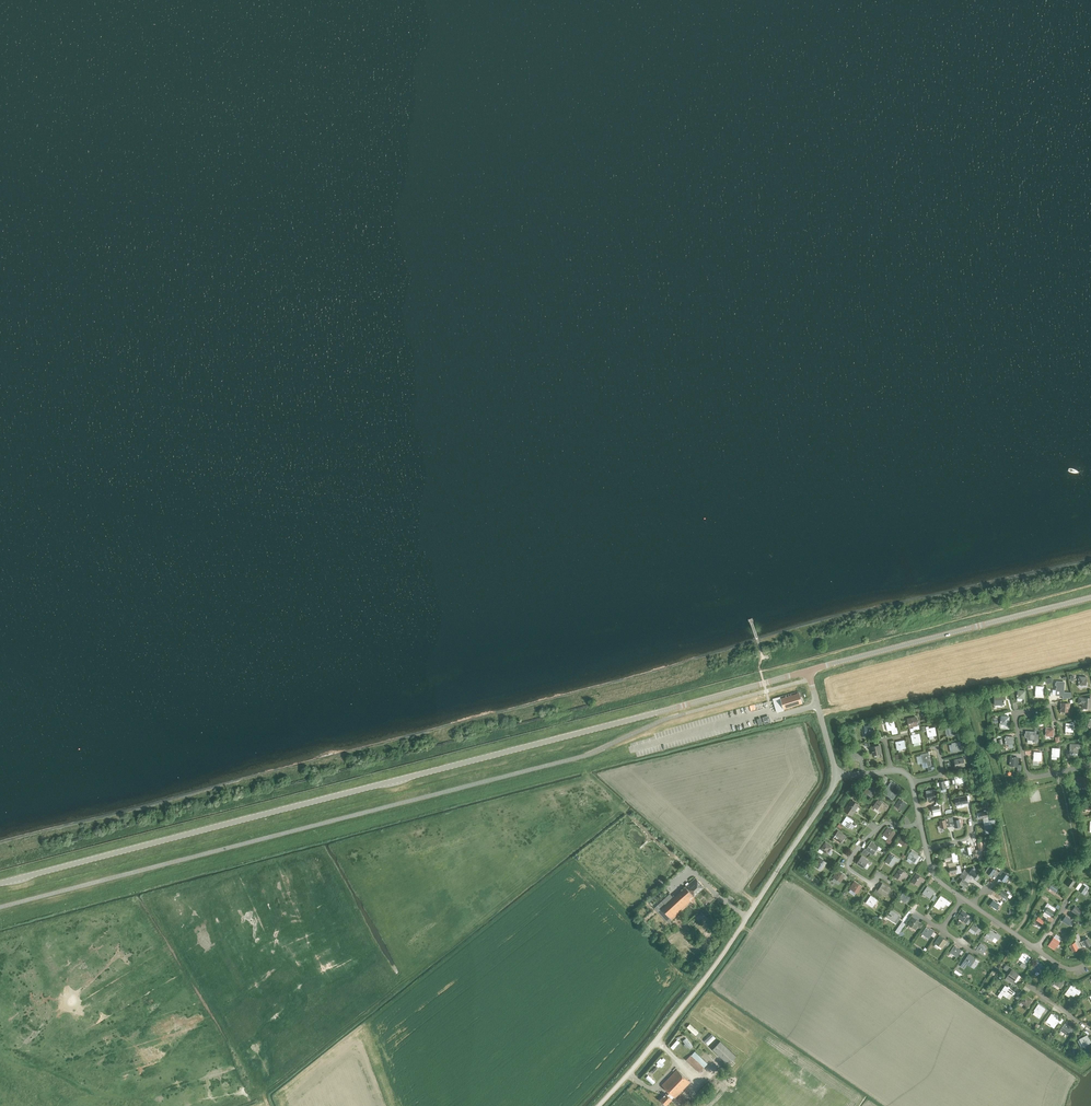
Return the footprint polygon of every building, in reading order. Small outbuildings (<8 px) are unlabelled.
[(1083,686),(1086,686),(1087,682),(1086,682),(1086,677),(1079,676),(1078,685),(1078,686),(1079,686),(1082,687),(1083,686)] [(1056,689),(1055,694),(1063,695),(1063,690),(1064,681),(1056,681),(1056,689)] [(1035,694),(1042,694),(1043,686),(1036,685),(1035,694)] [(1022,698),(1024,698),(1025,690),(1017,689),(1017,697),(1017,698),(1017,700),(1018,701),(1021,701),(1022,700),(1022,699),(1022,698)] [(781,698),(779,699),(781,705),(782,704),(784,709),(802,703),(799,693),(781,698)] [(994,694),(994,705),(1004,705),(1004,699),(1005,699),(1005,693),(994,694)] [(1090,701),(1090,698),(1084,697),(1084,698),(1081,697),(1081,701),(1083,701),(1083,705),(1090,706),(1090,701)] [(1060,710),(1068,711),(1069,703),(1061,702),(1060,710)] [(1000,723),(1008,724),(1009,716),(1001,715),(1000,723)] [(912,718),(908,719),(909,727),(913,726),(913,727),(910,728),(911,731),(914,730),(919,728),(918,725),(917,725),(915,717),(912,717),(912,718)] [(896,727),(895,727),(894,720),(891,721),(891,722),(886,723),(887,730),(891,730),(892,734),(898,733),(896,727)] [(1065,731),(1072,731),(1073,723),(1065,723),(1065,731)] [(864,728),(866,735),(874,733),(872,725),(869,726),(869,727),(864,728)] [(948,728),(950,735),(958,733),(956,725),(953,726),(953,727),(948,728)] [(929,736),(936,734),(935,727),(926,728),(927,731),(928,731),(929,736)] [(1045,735),(1053,736),(1053,728),(1046,727),(1045,735)] [(1032,741),(1037,742),(1038,734),(1035,734),(1035,731),(1025,731),(1025,737),(1027,737),(1027,739),(1032,740),(1032,741)] [(914,742),(921,741),(919,733),(911,735),(912,738),(913,738),(914,742)] [(1005,744),(1012,744),(1013,736),(1006,736),(1005,744)] [(898,749),(906,747),(904,740),(896,741),(896,745),(897,744),(898,749)] [(956,743),(952,744),(953,751),(961,749),(959,741),(956,742),(956,743)] [(1070,744),(1070,752),(1078,752),(1078,747),(1080,747),(1080,743),(1070,744)] [(874,754),(881,753),(880,745),(871,747),(872,750),(873,750),(874,754)] [(1051,756),(1059,756),(1059,748),(1052,748),(1051,756)] [(1033,759),(1041,760),(1041,752),(1034,751),(1033,759)] [(927,766),(931,765),(929,752),(925,753),(926,754),(921,755),(922,763),(926,762),(927,766)] [(955,760),(957,767),(965,765),(963,757),(960,758),(960,759),(955,760)] [(1009,765),(1017,765),(1018,757),(1010,757),(1009,765)] [(951,777),(952,784),(963,782),(962,778),(965,777),(963,771),(960,772),(960,773),(959,773),(960,775),(951,777)] [(1080,786),(1088,786),(1088,778),(1081,777),(1081,776),(1077,776),(1077,780),(1081,781),(1080,786)] [(938,782),(937,782),(938,786),(939,786),(940,789),(940,792),(946,791),(946,788),(944,781),(938,782)] [(890,785),(884,792),(892,798),(899,789),(897,788),(898,787),(891,782),(889,784),(890,785)] [(865,792),(871,796),(876,790),(869,785),(867,787),(868,788),(865,792)] [(931,792),(926,793),(927,796),(927,799),(930,799),(935,798),(934,794),(937,794),(936,789),(930,790),(931,792)] [(967,795),(954,798),(956,805),(968,803),(967,800),(970,799),(969,795),(967,795)] [(896,806),(901,810),(906,803),(899,799),(897,801),(898,802),(896,806)] [(844,811),(851,815),(858,804),(851,800),(844,811)] [(877,803),(874,807),(881,811),(883,808),(886,811),(888,807),(885,805),(878,800),(876,802),(877,803)] [(937,805),(931,806),(932,809),(933,815),(941,813),(939,806),(940,805),(940,802),(936,802),(937,805)] [(845,824),(849,827),(853,821),(846,816),(842,823),(844,825),(845,824)] [(945,820),(939,821),(940,825),(941,828),(950,826),(950,823),(953,822),(953,820),(952,816),(944,818),(945,820)] [(884,835),(888,838),(890,839),(894,832),(887,828),(885,830),(886,831),(884,835)] [(836,838),(840,841),(844,835),(838,831),(833,838),(835,840),(836,838)] [(899,842),(905,846),(909,840),(902,835),(900,837),(901,838),(899,842)] [(870,843),(866,850),(868,851),(869,851),(873,853),(876,848),(877,847),(874,845),(875,844),(871,841),(870,843)] [(979,849),(976,850),(977,857),(982,856),(983,848),(985,848),(983,841),(977,842),(979,849)] [(823,850),(827,852),(832,846),(825,842),(820,849),(823,851),(823,850)] [(909,853),(907,857),(908,857),(908,858),(911,859),(910,860),(916,863),(920,857),(911,851),(909,853)] [(951,853),(944,854),(944,857),(945,860),(947,860),(952,859),(953,862),(958,861),(956,852),(951,853)] [(886,860),(893,864),(897,858),(890,853),(888,855),(889,856),(886,860)] [(860,864),(864,867),(868,860),(861,856),(856,863),(859,865),(860,864)] [(815,865),(822,869),(826,862),(819,857),(817,860),(818,861),(815,865)] [(954,866),(949,867),(950,873),(956,872),(956,873),(961,872),(960,865),(956,866),(954,866)] [(1008,875),(1002,871),(1004,869),(1002,867),(1000,870),(999,872),(1002,874),(996,882),(999,884),(1002,880),(1004,881),(1008,875)] [(898,871),(896,875),(902,879),(904,876),(906,877),(908,875),(906,873),(899,868),(897,871),(898,871)] [(963,874),(971,879),(973,877),(975,878),(978,873),(972,869),(969,873),(965,871),(963,874)] [(834,877),(832,880),(838,884),(840,882),(845,875),(837,870),(835,872),(836,873),(834,877)] [(915,877),(913,880),(919,884),(921,880),(923,882),(925,879),(923,878),(916,873),(914,876),(915,877)] [(959,883),(963,886),(965,884),(967,885),(971,879),(963,874),(961,873),(959,877),(962,879),(959,883)] [(691,907),(695,905),(690,900),(694,896),(704,887),(696,878),(662,909),(672,919),(688,904),(691,907)] [(850,888),(856,893),(861,886),(854,881),(852,884),(853,885),(850,888)] [(877,890),(877,891),(880,892),(881,891),(885,894),(888,889),(891,891),(891,890),(889,888),(882,883),(882,884),(877,890)] [(1049,888),(1055,892),(1059,887),(1053,883),(1049,888)] [(1084,883),(1079,890),(1085,894),(1090,887),(1084,883)] [(923,894),(929,898),(934,891),(927,886),(925,889),(926,890),(923,894)] [(1003,890),(999,895),(1003,897),(1003,898),(1005,900),(1010,893),(1007,891),(1006,892),(1003,890)] [(900,899),(906,903),(910,896),(903,891),(901,894),(902,895),(900,899)] [(869,903),(873,906),(877,900),(870,895),(865,902),(868,904),(869,903)] [(943,907),(945,904),(948,900),(941,895),(939,898),(940,899),(937,903),(943,907)] [(990,904),(996,909),(999,904),(993,900),(990,904)] [(1050,916),(1056,909),(1050,904),(1048,907),(1045,906),(1042,910),(1045,912),(1044,912),(1050,916)] [(889,917),(893,920),(897,914),(891,909),(886,917),(888,918),(889,917)] [(959,918),(965,922),(970,916),(962,911),(961,913),(962,914),(959,918)] [(1062,921),(1068,925),(1071,920),(1065,916),(1062,921)] [(917,925),(921,928),(923,925),(912,917),(910,920),(911,920),(908,924),(915,929),(917,925)] [(1035,922),(1041,926),(1044,921),(1038,917),(1035,922)] [(894,933),(898,935),(905,923),(902,921),(894,933)] [(971,928),(977,933),(982,926),(975,921),(973,924),(974,924),(971,928)] [(930,935),(934,937),(936,934),(925,926),(924,929),(925,930),(922,934),(928,938),(930,935)] [(994,937),(998,940),(1000,936),(996,933),(996,934),(989,929),(984,937),(987,938),(988,937),(992,940),(994,937)] [(944,944),(947,946),(949,943),(939,936),(937,938),(938,939),(935,943),(942,947),(944,944)] [(1049,944),(1048,945),(1054,949),(1056,946),(1058,944),(1059,941),(1053,937),(1049,944)] [(1086,947),(1090,945),(1090,944),(1088,938),(1083,941),(1086,947)] [(1075,942),(1070,945),(1072,949),(1071,950),(1072,952),(1073,952),(1075,950),(1078,949),(1075,942)] [(978,951),(982,953),(987,947),(980,943),(975,950),(978,952),(978,951)] [(959,953),(961,955),(963,952),(954,945),(952,948),(953,948),(950,952),(956,957),(959,953)] [(1020,965),(1024,969),(1027,965),(1025,964),(1030,957),(1023,952),(1021,955),(1022,956),(1019,960),(1022,962),(1020,965)] [(966,964),(970,966),(975,959),(968,954),(960,966),(964,968),(966,964)] [(1035,974),(1037,975),(1044,966),(1036,962),(1035,964),(1035,965),(1033,969),(1037,972),(1035,974)] [(1011,970),(1006,977),(1009,979),(1010,978),(1014,981),(1016,983),(1020,976),(1018,975),(1011,970)] [(1053,983),(1059,987),(1064,980),(1057,975),(1055,978),(1056,979),(1053,983)] [(1000,993),(997,996),(1001,998),(1003,995),(1007,997),(1009,993),(1012,995),(1013,994),(1014,994),(1015,992),(1010,988),(1010,987),(1008,986),(1007,987),(1005,985),(1000,993)] [(1076,993),(1078,995),(1081,992),(1071,985),(1069,987),(1070,988),(1067,992),(1073,996),(1076,993)] [(1020,1002),(1027,1006),(1031,1000),(1024,995),(1022,997),(1023,998),(1020,1002)] [(1037,1007),(1034,1011),(1041,1016),(1043,1012),(1045,1013),(1047,1010),(1045,1009),(1038,1004),(1036,1006),(1037,1007)] [(1061,1018),(1060,1020),(1051,1013),(1049,1016),(1050,1017),(1047,1021),(1053,1025),(1057,1020),(1059,1022),(1061,1024),(1064,1020),(1061,1018)] [(1061,1030),(1067,1035),(1071,1028),(1064,1023),(1062,1026),(1063,1026),(1061,1030)] [(699,1033),(691,1025),(688,1027),(693,1032),(692,1033),(694,1035),(695,1034),(696,1035),(699,1033)] [(708,1045),(715,1038),(713,1035),(709,1040),(707,1038),(705,1040),(707,1042),(706,1043),(708,1045)] [(1079,1039),(1077,1040),(1081,1047),(1084,1046),(1090,1042),(1087,1035),(1079,1039)] [(691,1045),(685,1038),(683,1040),(685,1043),(684,1045),(686,1047),(687,1046),(689,1047),(691,1045)] [(713,1048),(729,1063),(737,1055),(720,1040),(713,1048)] [(686,1059),(700,1072),(704,1068),(690,1055),(686,1059)] [(663,1057),(656,1065),(658,1067),(660,1065),(661,1066),(663,1064),(662,1063),(666,1060),(663,1057)] [(675,1097),(690,1082),(677,1069),(662,1085),(670,1092),(667,1095),(666,1094),(660,1100),(666,1105),(675,1097)] [(646,1077),(652,1084),(655,1081),(653,1079),(654,1079),(652,1077),(651,1078),(648,1075),(646,1077)] [(684,1105),(688,1103),(680,1096),(677,1099),(684,1105)]
